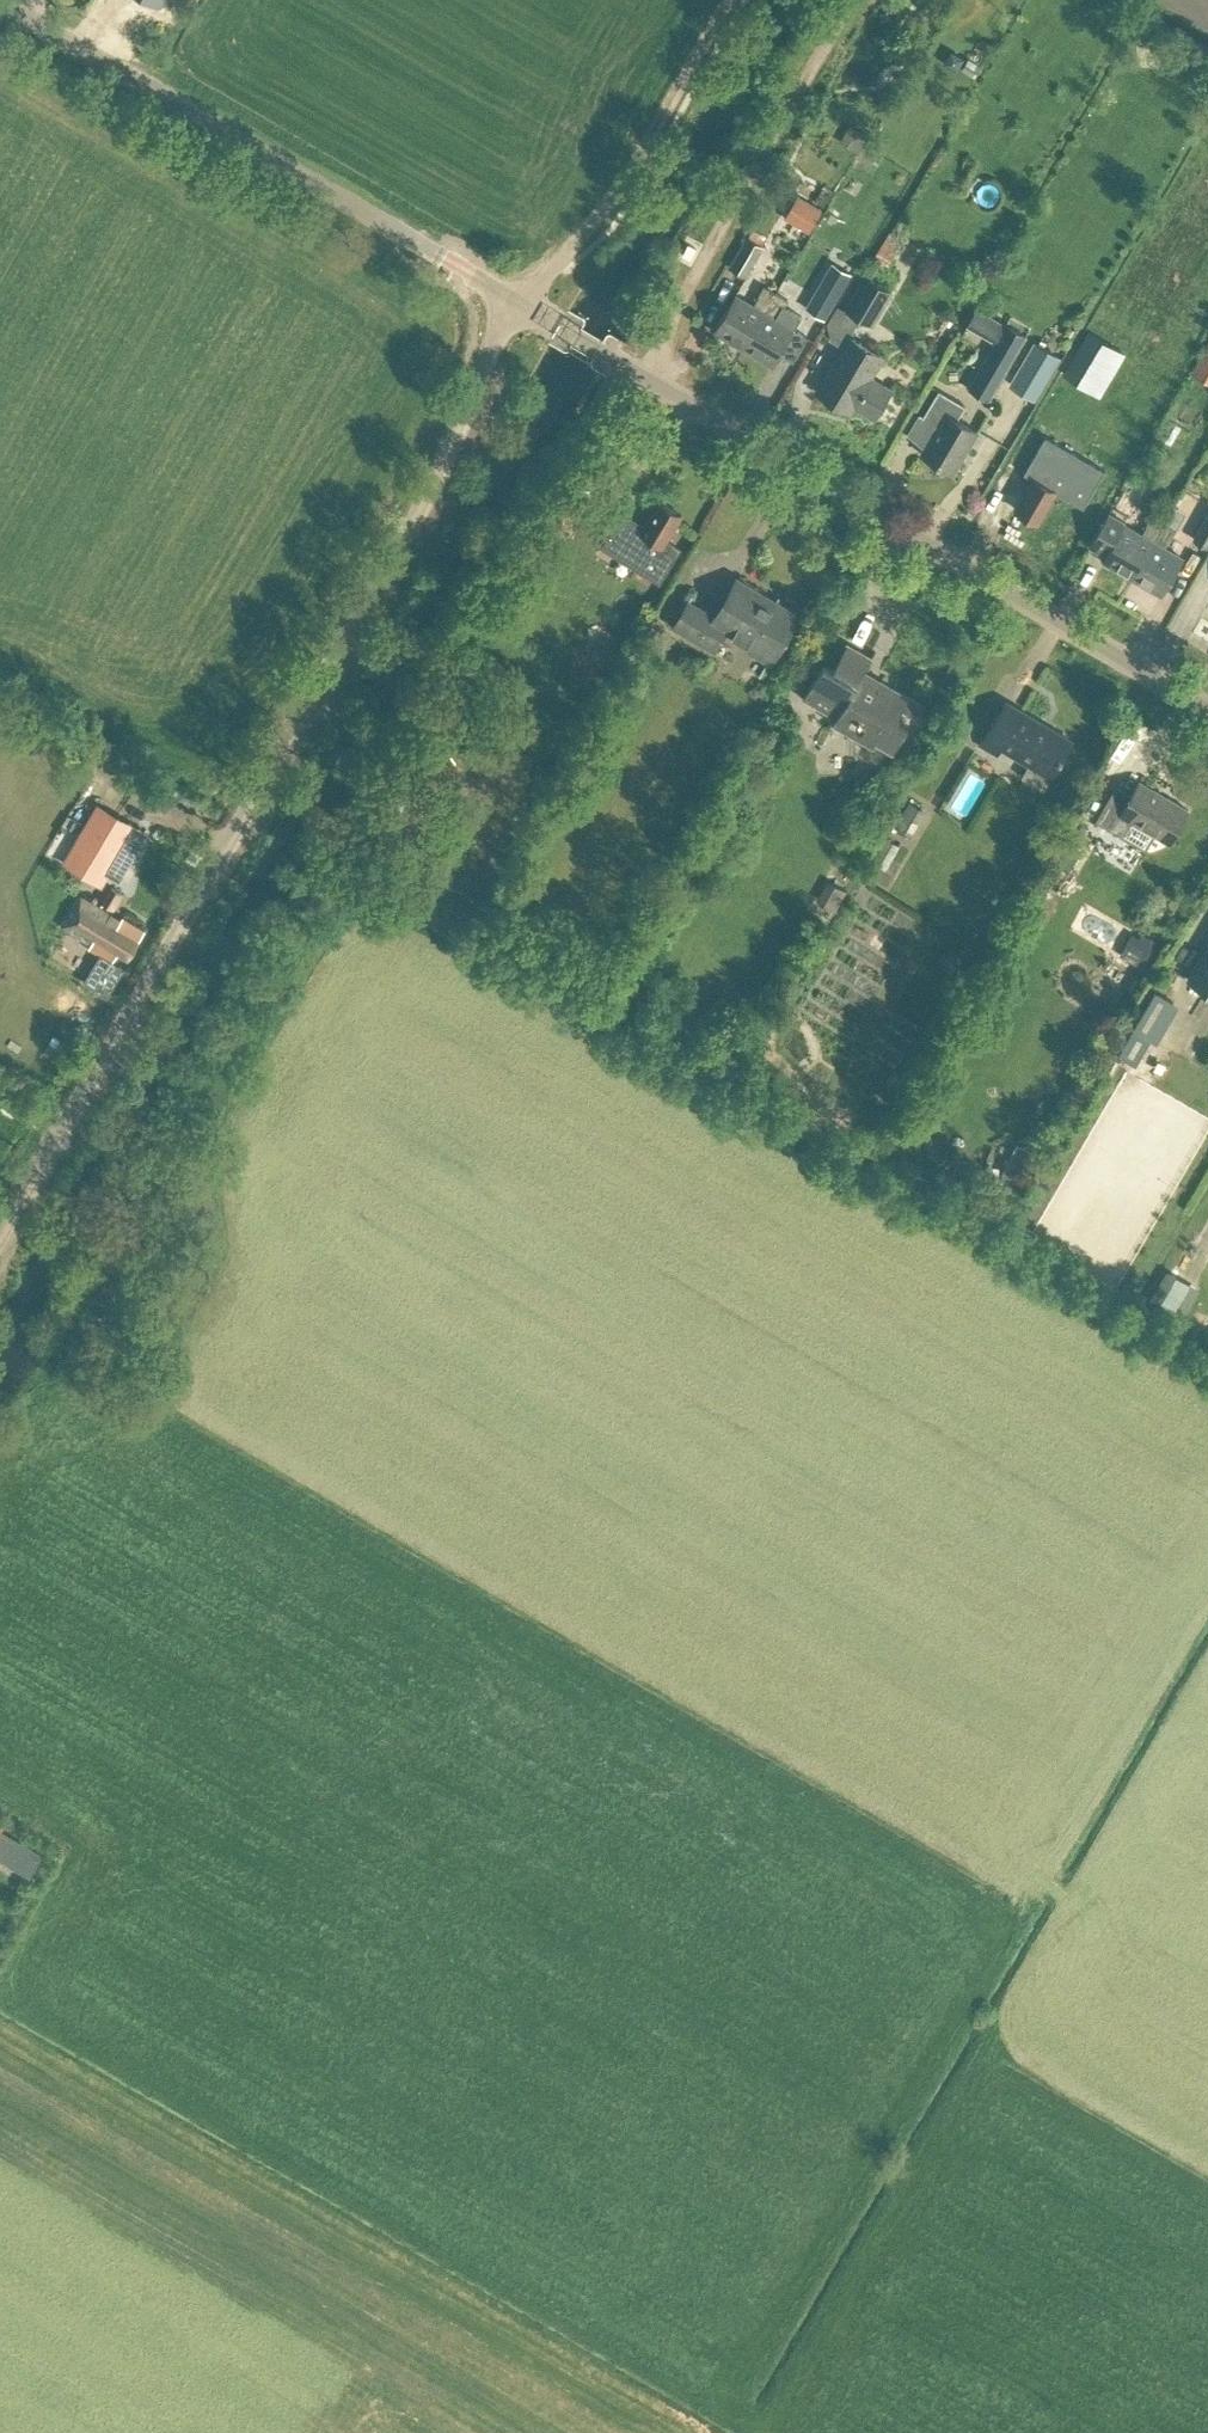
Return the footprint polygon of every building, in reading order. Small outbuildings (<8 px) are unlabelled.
[(950,49),(942,62),(956,70),(964,57),(950,49)] [(967,57),(961,68),(973,76),(980,64),(967,57)] [(857,151),(868,133),(850,122),(839,141),(857,151)] [(799,193),(785,217),(810,232),(824,208),(799,193)] [(746,276),(764,246),(746,235),(728,265),(746,276)] [(864,273),(844,307),(873,325),(893,290),(864,273)] [(823,276),(804,309),(824,321),(843,288),(823,276)] [(735,293),(713,330),(743,347),(765,310),(776,291),(764,284),(758,294),(759,295),(753,304),(735,293)] [(765,310),(743,347),(772,364),(780,352),(793,359),(807,335),(794,328),(802,315),(785,305),(789,298),(780,293),(776,291),(765,310)] [(989,399),(1026,335),(977,306),(966,325),(994,341),(968,387),(989,399)] [(1088,329),(1062,374),(1100,395),(1125,350),(1088,329)] [(850,331),(842,345),(816,390),(850,410),(854,403),(876,416),(893,387),(872,374),(885,351),(850,331)] [(1089,409),(1107,426),(1138,391),(1121,375),(1089,409)] [(937,424),(920,452),(953,471),(977,430),(956,418),(964,404),(938,389),(922,415),(937,424)] [(1033,478),(1016,509),(1037,521),(1055,489),(1083,505),(1104,468),(1081,455),(1061,444),(1045,435),(1024,472),(1033,478)] [(1145,517),(1159,497),(1150,491),(1136,510),(1145,517)] [(621,509),(600,544),(662,581),(683,546),(666,536),(680,513),(659,501),(646,524),(621,509)] [(1141,531),(1125,522),(1126,520),(1109,510),(1088,546),(1104,555),(1102,559),(1131,576),(1163,518),(1152,511),(1141,531)] [(1207,547),(1207,546),(1207,510),(1192,538),(1207,547)] [(1163,518),(1131,576),(1161,593),(1183,555),(1164,545),(1176,525),(1163,518)] [(797,612),(738,577),(716,615),(690,600),(693,594),(692,593),(674,624),(714,648),(725,629),(749,643),(746,648),(768,661),(797,612)] [(874,741),(891,751),(907,722),(896,716),(903,704),(914,711),(919,702),(865,669),(872,656),(847,642),(833,666),(825,661),(803,697),(835,715),(831,722),(871,746),(874,741)] [(1071,740),(1024,711),(1004,699),(977,743),(998,755),(1003,746),(1030,762),(1022,775),(1043,788),(1071,740)] [(1188,808),(1139,779),(1131,794),(1116,785),(1096,819),(1145,848),(1154,832),(1169,841),(1188,808)] [(911,835),(925,809),(909,800),(895,825),(911,835)] [(135,826),(98,804),(72,849),(109,870),(135,826)] [(100,900),(115,909),(124,893),(109,884),(100,900)] [(81,895),(64,924),(91,941),(89,944),(100,951),(112,958),(117,949),(127,955),(144,927),(123,914),(120,918),(81,895)] [(1079,954),(1108,961),(1114,933),(1085,926),(1079,954)] [(1132,931),(1120,954),(1145,968),(1158,946),(1132,931)] [(1198,958),(1186,977),(1207,990),(1207,940),(1198,958)] [(100,951),(83,981),(101,991),(118,962),(112,958),(100,951)] [(941,961),(947,975),(962,969),(956,955),(941,961)] [(1135,1063),(1149,1038),(1132,1028),(1118,1053),(1135,1063)] [(998,1180),(1011,1186),(1029,1148),(1016,1142),(998,1180)] [(30,1875),(44,1852),(0,1827),(0,1828),(0,1858),(30,1875)]
